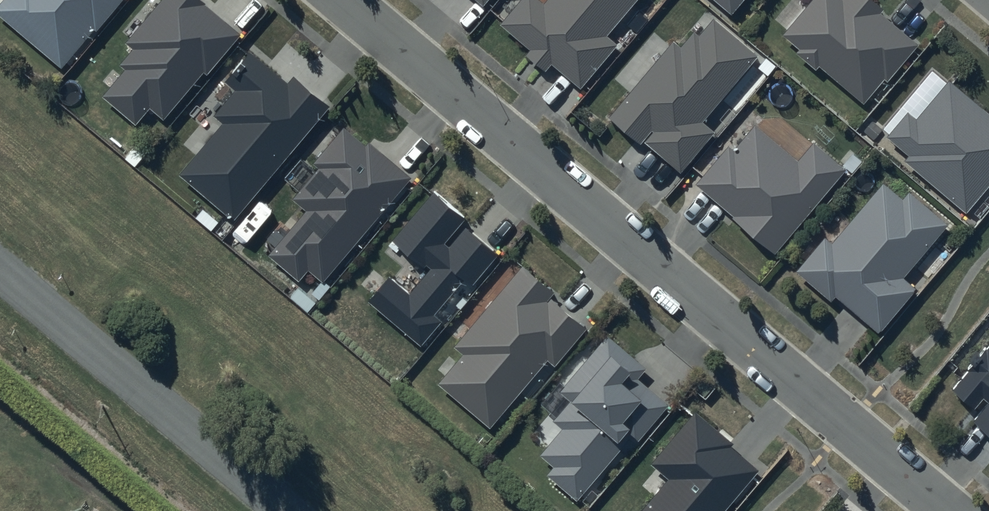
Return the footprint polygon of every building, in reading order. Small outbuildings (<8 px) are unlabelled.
[(0,6),(0,15),(63,68),(120,0),(5,0),(0,6)] [(200,0),(162,0),(125,45),(132,50),(119,66),(124,70),(101,96),(135,124),(149,108),(163,120),(203,71),(208,75),(241,34),(200,0)] [(545,4),(541,0),(520,0),(499,25),(530,51),(526,56),(545,72),(552,65),(581,90),(618,45),(606,35),(636,0),(548,0),(545,4)] [(732,13),(743,0),(716,0),(732,13)] [(784,34),(800,48),(796,53),(817,71),(820,67),(864,104),(884,79),(887,83),(919,44),(882,13),(886,9),(875,0),(812,0),(784,34)] [(759,57),(714,19),(699,36),(695,32),(681,48),(673,42),(608,118),(640,145),(643,141),(680,173),(716,132),(703,121),(759,57)] [(287,86),(249,54),(225,82),(234,90),(212,117),(221,124),(178,174),(234,221),(330,106),(294,77),(287,86)] [(948,81),(916,119),(908,112),(886,138),(907,155),(904,160),(966,212),(988,184),(988,115),(948,81)] [(797,162),(756,126),(734,152),(728,147),(695,185),(775,253),(846,170),(814,142),(797,162)] [(365,145),(343,127),(313,163),(318,168),(292,199),(306,210),(268,255),(299,281),(308,270),(324,284),(414,178),(369,140),(365,145)] [(948,225),(909,192),(903,199),(883,183),(832,244),(824,237),(795,272),(830,302),(836,295),(879,331),(914,290),(902,280),(948,225)] [(467,217),(434,190),(392,240),(431,272),(409,298),(387,280),(369,301),(422,344),(439,323),(432,316),(463,278),(475,288),(502,256),(465,225),(448,246),(445,244),(467,217)] [(556,292),(522,265),(455,347),(462,354),(437,384),(491,428),(547,359),(556,367),(587,329),(550,299),(556,292)] [(649,368),(608,333),(557,393),(569,403),(553,421),(563,429),(542,454),(556,466),(548,475),(578,500),(630,439),(636,444),(670,404),(640,379),(649,368)] [(951,394),(970,409),(963,417),(988,439),(988,349),(951,394)] [(695,412),(650,464),(668,479),(642,510),(725,510),(759,470),(731,446),(733,444),(695,412)]
